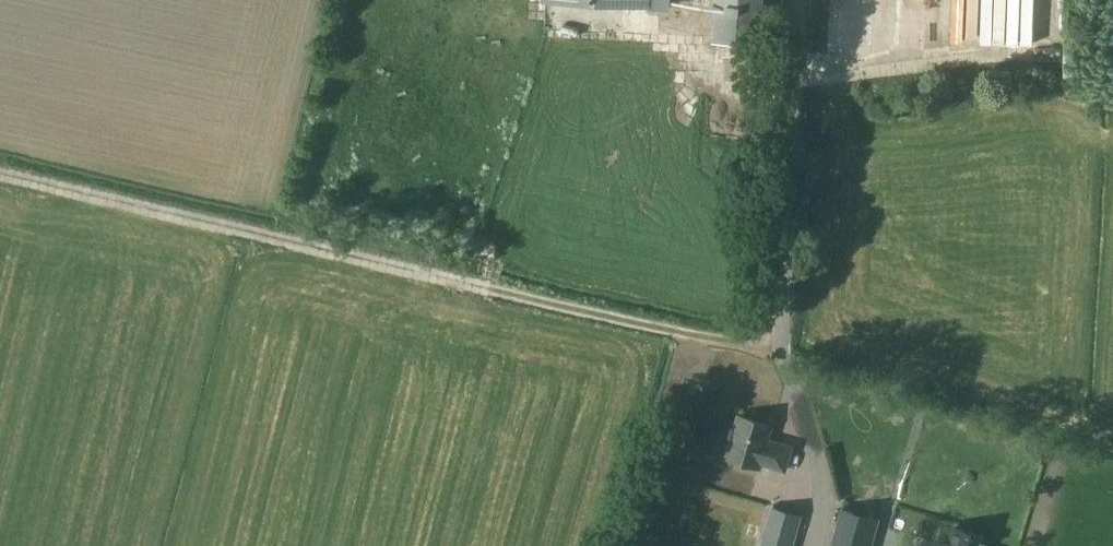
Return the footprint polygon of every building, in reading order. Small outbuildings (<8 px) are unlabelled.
[(759,45),(762,0),(715,0),(713,42),(759,45)] [(765,441),(769,426),(737,417),(725,458),(757,468),(758,464),(782,471),(789,448),(765,441)] [(801,516),(772,507),(760,545),(792,545),(801,516)] [(840,509),(830,545),(872,545),(880,520),(840,509)] [(989,538),(954,527),(949,545),(945,543),(944,545),(986,545),(989,538)]
